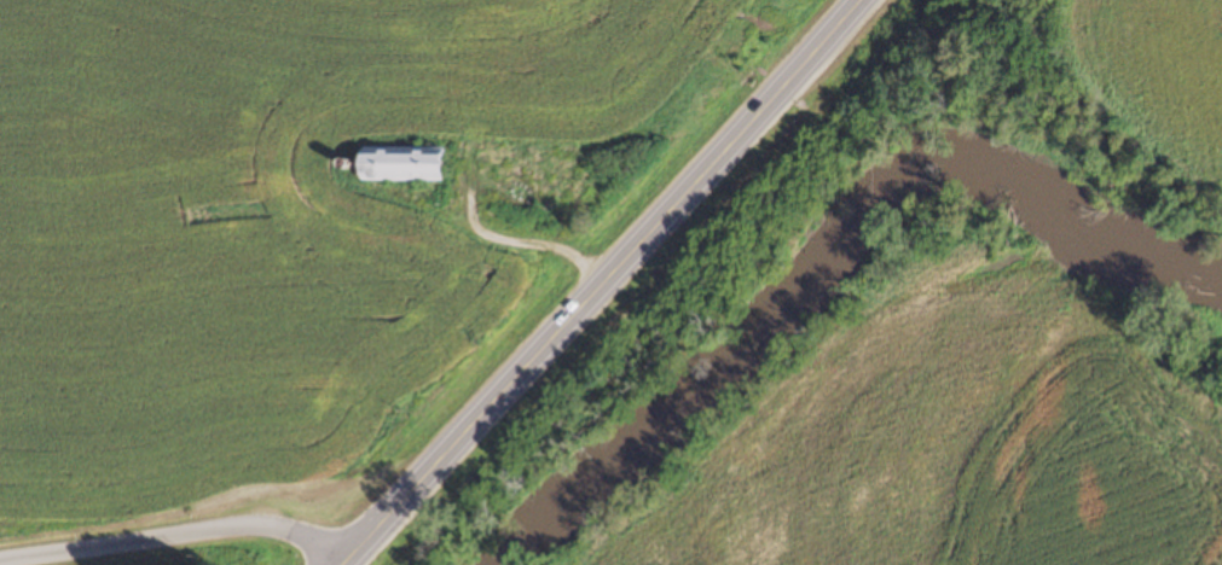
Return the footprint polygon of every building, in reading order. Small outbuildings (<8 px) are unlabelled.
[(440,181),(440,148),(354,147),(354,180),(440,181)]
